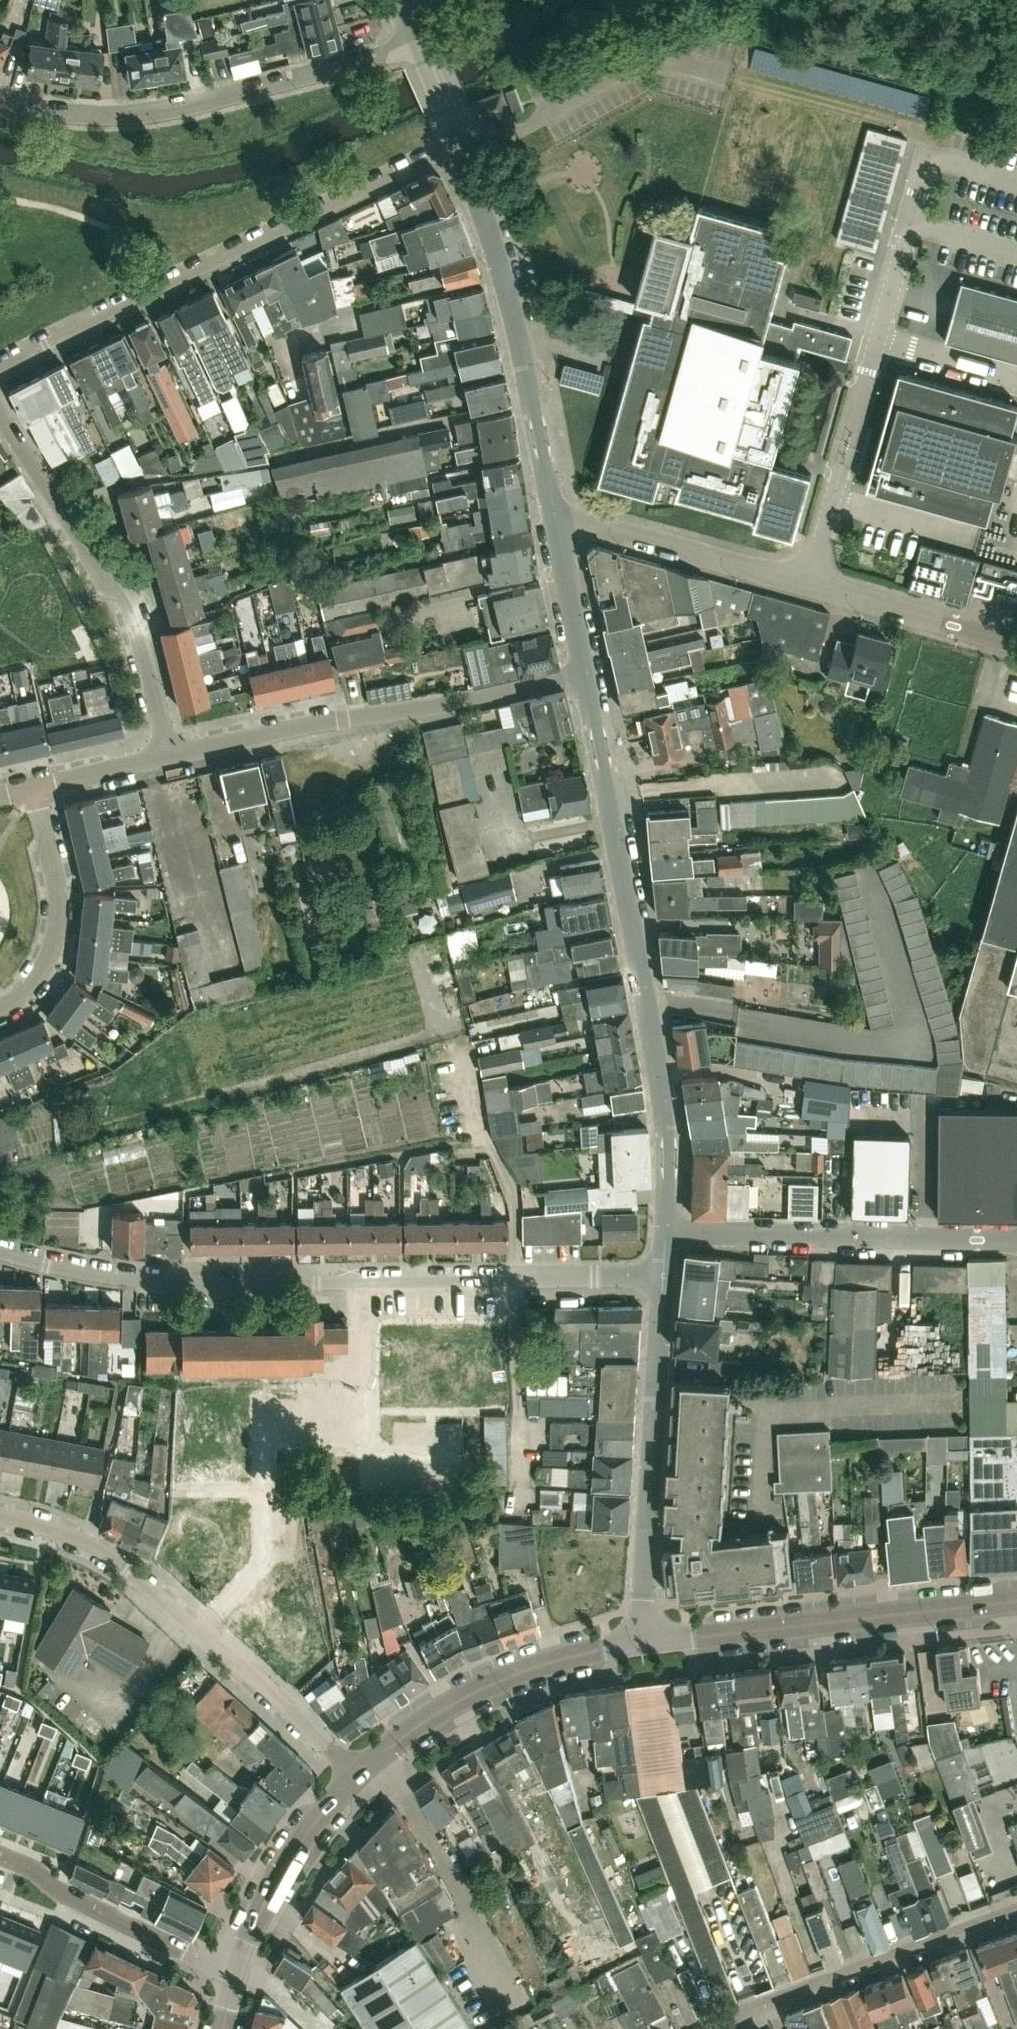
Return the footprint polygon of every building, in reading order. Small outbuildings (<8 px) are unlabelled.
[(282,3),(284,12),(241,23),(243,31),(331,9),(329,1),(332,0),(293,0),(282,3)] [(196,34),(192,21),(188,6),(162,11),(166,38),(164,38),(152,40),(159,82),(171,80),(170,76),(186,73),(184,63),(182,63),(179,44),(178,37),(195,34),(196,34)] [(243,32),(261,28),(288,21),(290,29),(274,33),(276,42),(336,27),(334,19),(337,18),(334,9),(331,10),(331,9),(243,31),(243,32)] [(40,75),(47,76),(49,76),(56,20),(54,20),(48,19),(45,43),(30,41),(27,74),(29,74),(29,78),(40,80),(40,75)] [(47,76),(74,79),(77,47),(66,46),(68,31),(66,31),(67,23),(62,23),(62,20),(56,20),(49,76),(47,76)] [(146,84),(159,82),(152,40),(136,42),(132,23),(106,27),(109,52),(121,49),(125,45),(126,45),(127,52),(126,53),(129,72),(127,72),(129,83),(145,80),(146,84)] [(336,27),(276,42),(247,50),(229,54),(232,64),(268,55),(305,44),(308,52),(340,44),(340,41),(342,40),(341,34),(337,33),(336,27)] [(5,47),(8,48),(13,34),(3,30),(0,37),(0,61),(5,47)] [(77,47),(74,79),(98,82),(102,50),(90,49),(91,34),(81,33),(79,47),(77,47)] [(200,33),(197,34),(196,34),(195,34),(199,60),(229,54),(225,35),(201,41),(200,33)] [(934,121),(941,95),(765,49),(758,74),(934,121)] [(524,109),(516,86),(506,90),(515,112),(524,109)] [(503,126),(513,122),(501,92),(481,99),(488,117),(498,113),(503,126)] [(869,127),(837,239),(876,250),(907,138),(869,127)] [(434,172),(431,172),(423,176),(389,193),(398,212),(385,218),(389,227),(454,206),(443,184),(444,183),(440,175),(438,173),(434,172)] [(646,316),(600,481),(655,496),(661,476),(681,482),(677,496),(757,518),(755,525),(794,536),(812,473),(773,463),(802,360),(796,358),(800,346),(846,359),(853,335),(795,320),(793,326),(770,320),(788,257),(772,253),(779,230),(699,207),(691,237),(656,227),(636,301),(654,306),(651,317),(646,316)] [(376,259),(399,251),(402,250),(463,229),(456,209),(392,232),(369,239),(376,259)] [(319,227),(319,228),(327,244),(349,238),(339,217),(319,227)] [(463,229),(402,250),(409,269),(471,250),(463,229)] [(329,268),(338,267),(333,246),(325,248),(329,268)] [(280,275),(303,322),(325,316),(336,307),(326,266),(308,275),(296,251),(294,251),(293,248),(279,255),(281,258),(273,261),(280,275)] [(431,265),(433,275),(408,281),(410,291),(476,275),(475,267),(476,267),(472,252),(440,263),(431,265)] [(280,275),(273,261),(256,270),(278,317),(279,318),(288,314),(294,325),(303,322),(280,275)] [(278,317),(256,270),(237,279),(251,307),(260,302),(277,337),(285,334),(278,318),(278,317)] [(370,299),(366,281),(354,283),(352,274),(331,278),(337,306),(370,299)] [(256,317),(251,307),(237,279),(220,288),(242,335),(248,347),(257,342),(247,321),(256,317)] [(945,340),(1016,360),(1016,296),(962,281),(945,340)] [(424,322),(488,307),(483,287),(448,295),(447,291),(432,295),(436,309),(432,310),(432,309),(425,310),(427,316),(423,317),(424,322)] [(796,289),(793,301),(820,308),(823,297),(796,289)] [(242,354),(226,318),(212,291),(195,299),(225,362),(242,354)] [(178,308),(191,335),(216,387),(223,390),(232,386),(234,380),(225,362),(195,299),(178,308)] [(365,335),(395,328),(390,306),(361,313),(365,335)] [(488,307),(424,322),(428,321),(430,331),(435,330),(437,339),(436,339),(437,340),(457,334),(492,326),(488,307)] [(200,367),(194,354),(174,310),(156,318),(171,350),(178,364),(179,366),(183,364),(202,403),(214,397),(215,397),(200,367)] [(167,415),(179,440),(197,431),(189,415),(166,367),(160,370),(153,356),(163,351),(149,321),(146,323),(145,321),(138,324),(139,326),(131,330),(149,368),(145,370),(167,415)] [(422,368),(435,365),(498,351),(494,333),(492,326),(457,334),(437,340),(440,352),(419,357),(422,368)] [(344,340),(349,361),(381,353),(376,334),(395,329),(395,328),(365,335),(344,340)] [(112,339),(105,343),(138,410),(151,404),(139,380),(135,382),(129,368),(138,363),(123,334),(121,335),(120,332),(111,336),(112,339)] [(366,384),(354,386),(349,361),(344,340),(328,343),(329,350),(339,389),(341,389),(347,415),(349,426),(352,437),(377,432),(375,424),(370,403),(381,400),(391,398),(386,379),(366,385),(366,384)] [(128,414),(137,410),(138,410),(105,343),(100,345),(98,342),(88,347),(90,350),(87,351),(108,394),(116,390),(121,399),(128,414)] [(345,434),(337,400),(338,399),(326,350),(301,355),(308,388),(309,396),(290,402),(302,444),(345,434)] [(108,394),(87,351),(81,354),(78,352),(73,355),(73,358),(70,360),(84,389),(92,386),(111,425),(121,421),(108,394)] [(449,381),(502,368),(498,351),(435,365),(422,368),(423,370),(407,373),(410,384),(448,374),(449,381)] [(95,450),(80,419),(69,397),(77,393),(63,364),(45,373),(70,424),(87,454),(95,450)] [(995,493),(1002,494),(1016,441),(1016,434),(1012,433),(1016,416),(1016,403),(900,371),(867,487),(988,521),(995,493)] [(45,373),(28,381),(55,436),(65,453),(73,450),(78,459),(87,454),(70,424),(45,373)] [(465,384),(470,410),(510,402),(504,376),(465,384)] [(55,436),(28,381),(10,391),(15,401),(25,421),(28,420),(40,443),(51,460),(65,453),(55,436)] [(454,384),(449,385),(426,390),(425,391),(427,401),(437,399),(456,394),(454,384)] [(283,430),(289,444),(299,441),(288,405),(274,411),(278,419),(283,430)] [(512,415),(511,411),(493,415),(475,419),(475,420),(455,423),(458,442),(478,438),(515,430),(512,415)] [(263,440),(262,440),(268,451),(290,446),(289,444),(283,430),(278,419),(259,429),(263,440)] [(234,434),(248,465),(268,462),(266,452),(268,451),(262,440),(263,440),(259,429),(256,423),(244,426),(245,431),(234,434)] [(306,501),(387,483),(427,474),(427,473),(440,470),(439,466),(441,466),(437,448),(450,446),(447,429),(418,434),(418,433),(269,466),(285,506),(289,505),(306,501)] [(481,456),(518,449),(515,430),(478,438),(479,445),(455,450),(457,462),(481,458),(481,456)] [(211,435),(222,458),(226,467),(240,460),(232,443),(222,447),(215,433),(211,435)] [(111,452),(123,477),(144,472),(129,443),(111,452)] [(169,473),(157,448),(139,458),(146,472),(169,473)] [(218,452),(191,465),(194,473),(225,467),(218,452)] [(166,457),(168,463),(171,471),(183,467),(178,453),(166,457)] [(432,485),(435,497),(522,479),(518,457),(481,463),(484,479),(465,482),(450,485),(450,481),(432,485)] [(95,466),(106,485),(121,477),(110,458),(95,466)] [(47,521),(29,494),(34,494),(20,473),(0,486),(0,495),(27,532),(47,521)] [(430,494),(428,485),(426,478),(389,486),(391,493),(393,502),(412,497),(430,494)] [(486,495),(488,507),(525,500),(522,479),(435,497),(437,510),(468,503),(467,498),(486,495)] [(118,492),(124,515),(156,506),(150,484),(118,492)] [(171,502),(185,498),(183,489),(169,494),(171,502)] [(185,498),(171,502),(174,512),(188,508),(185,498)] [(434,515),(431,499),(418,501),(420,517),(434,515)] [(259,501),(261,516),(273,515),(271,500),(259,501)] [(440,523),(443,538),(529,521),(525,500),(488,507),(473,510),(476,524),(470,525),(469,522),(447,526),(447,522),(440,523)] [(395,507),(398,522),(417,518),(414,504),(395,507)] [(131,537),(162,528),(156,506),(124,515),(131,537)] [(533,542),(529,521),(443,538),(445,547),(464,543),(464,547),(476,544),(475,540),(493,538),(495,550),(533,542)] [(411,540),(430,536),(428,523),(408,526),(411,540)] [(131,537),(146,533),(152,555),(185,545),(183,537),(179,524),(163,528),(162,528),(131,537)] [(197,533),(200,541),(213,538),(211,529),(197,533)] [(216,547),(213,538),(200,541),(202,551),(216,547)] [(317,590),(324,620),(375,609),(429,596),(488,581),(538,572),(533,542),(495,550),(489,551),(489,553),(443,563),(443,562),(423,566),(423,567),(317,590)] [(981,558),(922,542),(909,588),(968,604),(981,558)] [(191,568),(185,545),(152,555),(159,577),(191,568)] [(748,607),(753,590),(707,577),(593,545),(587,550),(604,628),(675,613),(711,606),(713,605),(722,612),(740,608),(748,607)] [(985,560),(975,594),(1016,606),(1016,569),(985,560)] [(159,577),(165,599),(198,590),(191,568),(159,577)] [(905,574),(897,572),(895,579),(903,581),(905,574)] [(212,586),(226,582),(223,573),(210,576),(212,586)] [(268,581),(270,586),(276,612),(296,608),(288,577),(268,581)] [(484,615),(544,602),(539,581),(492,591),(492,592),(480,595),(484,615)] [(226,582),(212,586),(215,595),(229,591),(226,582)] [(165,599),(171,621),(204,612),(198,590),(165,599)] [(762,644),(816,659),(829,612),(753,590),(748,607),(746,615),(756,618),(762,644)] [(499,638),(500,637),(502,633),(548,623),(544,602),(484,615),(490,640),(499,638)] [(722,612),(713,605),(711,606),(716,626),(743,620),(740,608),(722,612)] [(375,609),(324,620),(322,620),(328,639),(339,674),(363,668),(379,665),(387,664),(407,659),(405,646),(391,648),(383,648),(379,628),(375,609)] [(675,613),(604,628),(604,629),(609,649),(643,642),(640,631),(671,624),(678,623),(675,613)] [(166,650),(194,643),(192,635),(214,630),(212,619),(161,631),(166,650)] [(516,658),(555,649),(550,630),(512,639),(487,644),(491,661),(515,656),(516,658)] [(334,684),(332,676),(322,632),(310,635),(315,657),(308,659),(315,688),(334,684)] [(858,632),(855,643),(852,653),(835,648),(827,675),(842,680),(848,677),(870,683),(869,687),(882,691),(889,663),(883,662),(889,641),(858,632)] [(609,649),(613,668),(688,653),(706,647),(704,637),(686,642),(674,644),(645,651),(643,642),(609,649)] [(293,639),(284,641),(295,692),(315,688),(308,659),(298,661),(293,639)] [(277,666),(269,667),(276,697),(295,692),(284,641),(272,644),(277,666)] [(194,643),(166,650),(170,669),(221,657),(218,647),(196,652),(194,643)] [(257,701),(276,697),(269,667),(260,669),(256,648),(245,650),(257,701)] [(555,649),(516,658),(518,666),(493,672),(496,682),(559,667),(555,649)] [(691,663),(688,653),(613,668),(617,690),(652,683),(649,672),(679,666),(691,663)] [(221,657),(170,669),(175,689),(204,682),(201,673),(223,667),(221,657)] [(17,686),(30,683),(26,668),(13,670),(17,686)] [(776,710),(769,677),(745,683),(752,715),(776,710)] [(654,693),(652,683),(617,690),(622,710),(698,693),(696,684),(687,686),(686,679),(664,684),(665,690),(654,693)] [(366,688),(366,689),(368,702),(412,696),(409,680),(384,685),(366,688)] [(204,682),(175,689),(180,708),(231,695),(228,685),(206,690),(204,682)] [(109,706),(107,695),(104,684),(93,687),(104,736),(122,732),(115,705),(109,706)] [(104,736),(93,687),(78,690),(83,712),(81,712),(87,740),(104,736)] [(515,741),(573,728),(565,691),(529,699),(513,702),(513,703),(516,716),(510,717),(512,724),(515,741)] [(58,695),(70,744),(87,740),(81,712),(74,714),(69,692),(58,695)] [(70,744),(58,695),(47,697),(52,719),(46,720),(52,748),(70,744)] [(707,715),(677,721),(674,708),(644,715),(649,737),(729,720),(724,697),(704,702),(707,715)] [(22,725),(28,754),(48,749),(37,698),(25,701),(30,723),(22,725)] [(22,725),(13,727),(7,705),(0,707),(0,724),(8,759),(28,754),(22,725)] [(752,715),(729,720),(649,737),(654,760),(685,753),(682,744),(704,740),(705,746),(713,743),(715,748),(733,744),(733,743),(757,738),(759,748),(783,742),(776,710),(752,715)] [(942,805),(938,818),(955,823),(956,820),(962,822),(965,812),(998,821),(1016,754),(1016,721),(986,713),(971,766),(950,760),(946,774),(910,764),(901,794),(942,805)] [(455,755),(468,752),(464,734),(461,722),(448,725),(455,755)] [(0,724),(0,761),(8,759),(0,724)] [(448,725),(435,728),(442,758),(455,755),(448,725)] [(429,761),(442,758),(435,728),(422,730),(429,761)] [(436,790),(440,807),(470,800),(471,801),(480,798),(474,776),(511,767),(506,743),(468,752),(469,754),(431,763),(436,790)] [(280,755),(261,759),(269,794),(270,794),(274,812),(279,833),(297,828),(280,755)] [(220,769),(228,803),(237,801),(242,824),(261,819),(256,797),(265,795),(257,760),(220,769)] [(864,768),(844,770),(851,789),(854,789),(855,789),(859,789),(864,768)] [(551,816),(590,808),(583,772),(544,779),(545,780),(518,785),(522,811),(550,807),(551,816)] [(116,793),(119,805),(121,813),(141,809),(136,788),(116,793)] [(843,795),(844,819),(855,818),(868,818),(855,789),(854,789),(843,795)] [(116,793),(65,805),(70,825),(99,818),(97,810),(119,805),(116,793)] [(833,820),(844,819),(843,795),(832,796),(833,820)] [(833,820),(832,796),(820,797),(822,820),(833,820)] [(695,798),(697,826),(697,833),(718,831),(715,797),(695,798)] [(800,822),(811,821),(809,797),(798,798),(800,822)] [(811,821),(822,820),(820,797),(809,797),(811,821)] [(789,823),(800,822),(798,798),(787,799),(789,823)] [(776,799),(765,800),(766,824),(777,823),(776,799)] [(789,823),(787,799),(776,799),(777,823),(789,823)] [(470,800),(440,807),(439,807),(454,867),(448,869),(453,888),(460,886),(458,879),(489,872),(479,834),(471,801),(470,800)] [(766,824),(765,800),(754,801),(755,825),(766,824)] [(744,825),(743,801),(731,802),(733,826),(744,825)] [(754,801),(743,801),(744,825),(755,825),(754,801)] [(731,802),(720,803),(721,827),(733,826),(731,802)] [(648,834),(688,833),(686,810),(645,811),(648,834)] [(960,1014),(965,1060),(970,1066),(986,1071),(986,1072),(987,1072),(1016,1080),(1016,813),(960,1014)] [(99,818),(70,825),(75,845),(125,834),(123,822),(101,827),(99,818)] [(848,838),(863,837),(863,824),(847,825),(848,838)] [(146,840),(154,839),(154,838),(151,828),(143,830),(146,840)] [(247,832),(237,834),(242,857),(252,855),(247,832)] [(685,852),(685,851),(684,843),(714,841),(714,832),(688,833),(648,834),(649,853),(685,852)] [(125,834),(75,845),(79,865),(108,859),(106,849),(128,845),(125,834)] [(649,853),(651,873),(711,869),(710,856),(691,858),(690,851),(685,851),(685,852),(649,853)] [(743,872),(749,872),(762,871),(760,851),(740,853),(740,854),(716,856),(718,874),(743,872)] [(108,859),(79,865),(84,885),(135,874),(132,862),(110,867),(108,859)] [(566,896),(577,893),(605,888),(599,859),(560,866),(562,875),(550,877),(553,893),(565,890),(566,896)] [(883,880),(903,870),(898,860),(878,869),(883,880)] [(429,895),(437,893),(453,888),(448,869),(446,861),(423,867),(429,895)] [(220,869),(222,880),(244,874),(241,863),(220,869)] [(908,881),(903,870),(883,880),(888,891),(908,881)] [(837,888),(858,883),(855,871),(834,876),(837,888)] [(460,886),(466,906),(468,913),(516,898),(509,872),(460,886)] [(749,880),(749,874),(749,872),(743,872),(718,874),(718,875),(706,876),(706,885),(723,884),(723,882),(749,880)] [(222,880),(225,890),(247,884),(244,874),(222,880)] [(404,875),(392,878),(397,902),(409,899),(404,875)] [(702,895),(700,876),(685,877),(652,876),(654,894),(689,895),(702,895)] [(913,892),(908,881),(888,891),(893,902),(894,901),(913,892)] [(858,883),(837,888),(839,899),(861,894),(858,883)] [(225,890),(227,901),(250,895),(247,884),(225,890)] [(458,887),(453,888),(437,893),(443,916),(465,909),(458,887)] [(84,892),(82,913),(112,916),(113,908),(134,910),(136,898),(84,892)] [(654,894),(656,913),(689,914),(689,908),(746,909),(746,908),(746,896),(702,895),(689,895),(654,894)] [(839,899),(842,911),(864,906),(861,894),(839,899)] [(917,894),(894,901),(897,913),(920,906),(917,894)] [(227,901),(230,911),(252,905),(250,895),(227,901)] [(570,941),(603,935),(601,921),(607,920),(609,917),(609,913),(607,912),(605,902),(606,901),(605,897),(603,895),(562,903),(570,941)] [(390,897),(361,900),(367,944),(396,940),(390,897)] [(793,902),(793,919),(818,919),(821,920),(822,902),(793,902)] [(230,911),(233,921),(255,916),(252,905),(230,911)] [(845,923),(866,918),(864,906),(842,911),(845,923)] [(901,924),(924,917),(920,906),(897,913),(901,924)] [(112,916),(82,913),(79,934),(131,940),(168,944),(179,945),(176,934),(177,934),(176,932),(133,927),(111,925),(112,916)] [(233,921),(235,932),(258,926),(255,916),(233,921)] [(868,917),(866,918),(845,923),(848,934),(871,929),(868,917)] [(924,917),(901,924),(904,936),(927,929),(924,917)] [(818,941),(818,943),(817,967),(850,967),(838,920),(818,920),(818,922),(816,922),(815,941),(818,941)] [(235,932),(238,942),(260,937),(258,926),(235,932)] [(198,929),(177,934),(176,934),(179,945),(201,940),(198,929)] [(871,929),(848,934),(851,946),(874,941),(871,929)] [(904,936),(908,947),(931,940),(927,929),(904,936)] [(658,932),(660,950),(721,957),(721,955),(741,955),(741,934),(705,933),(705,936),(694,935),(658,932)] [(552,945),(529,951),(529,952),(524,953),(531,986),(559,980),(555,963),(617,951),(613,933),(603,935),(570,941),(552,945)] [(79,934),(77,954),(107,958),(108,949),(130,951),(131,940),(79,934)] [(238,942),(240,953),(263,947),(260,937),(238,942)] [(181,952),(182,956),(203,950),(201,940),(179,945),(181,952)] [(931,940),(908,947),(911,959),(934,952),(931,940)] [(874,941),(851,946),(853,958),(877,952),(874,941)] [(181,952),(179,945),(168,944),(167,958),(180,960),(181,952)] [(265,957),(263,947),(240,953),(243,963),(265,957)] [(182,956),(184,966),(206,961),(203,950),(182,956)] [(696,965),(721,966),(742,968),(742,972),(759,974),(761,961),(721,957),(660,950),(662,968),(695,973),(696,965)] [(856,970),(880,964),(877,952),(853,958),(856,970)] [(934,952),(911,959),(915,970),(938,963),(934,952)] [(107,958),(77,954),(75,975),(127,981),(128,969),(106,967),(107,958)] [(243,963),(246,973),(268,968),(265,957),(243,963)] [(208,971),(206,961),(184,966),(187,976),(208,971)] [(938,963),(915,970),(918,982),(941,975),(938,963)] [(859,981),(882,976),(880,964),(856,970),(859,981)] [(188,1005),(179,966),(170,968),(179,1007),(188,1005)] [(268,968),(246,973),(251,995),(274,990),(268,968)] [(662,968),(664,986),(693,988),(693,992),(731,997),(732,986),(695,980),(695,973),(662,968)] [(211,982),(208,971),(187,976),(189,987),(211,982)] [(624,991),(621,972),(584,979),(585,983),(558,988),(561,1003),(624,991)] [(246,973),(234,976),(239,998),(251,995),(246,973)] [(941,975),(918,982),(922,993),(945,986),(941,975)] [(228,1001),(239,998),(234,976),(222,979),(228,1001)] [(882,976),(859,981),(862,993),(885,987),(882,976)] [(222,979),(211,982),(216,1004),(228,1001),(222,979)] [(72,980),(59,997),(83,1015),(89,1008),(106,1021),(113,1011),(72,980)] [(216,1004),(211,982),(189,987),(194,1009),(216,1004)] [(925,1005),(948,998),(945,986),(922,993),(925,1005)] [(865,1005),(888,999),(885,987),(862,993),(865,1005)] [(628,1009),(624,991),(561,1003),(564,1020),(582,1016),(582,1018),(591,1016),(628,1009)] [(458,1014),(470,1013),(468,994),(456,995),(458,1014)] [(83,1015),(59,997),(47,1015),(88,1046),(96,1035),(78,1021),(83,1015)] [(948,998),(925,1005),(929,1016),(952,1009),(948,998)] [(868,1016),(891,1011),(888,999),(865,1005),(868,1016)] [(119,1010),(149,1023),(151,1024),(154,1016),(123,1001),(119,1010)] [(591,1016),(594,1033),(595,1034),(631,1027),(628,1009),(591,1016)] [(932,1028),(955,1021),(952,1009),(929,1016),(932,1028)] [(891,1011),(868,1016),(870,1028),(894,1022),(891,1011)] [(23,1027),(35,1054),(43,1051),(47,1062),(68,1052),(64,1042),(54,1046),(42,1019),(23,1027)] [(566,1021),(538,1027),(497,1036),(499,1048),(523,1043),(524,1048),(556,1042),(555,1035),(569,1032),(566,1021)] [(955,1021),(932,1028),(936,1039),(959,1032),(955,1021)] [(732,1059),(735,1035),(705,1031),(704,1023),(672,1026),(678,1063),(732,1059)] [(35,1054),(23,1027),(4,1036),(25,1083),(35,1079),(26,1058),(35,1054)] [(631,1027),(595,1034),(598,1051),(634,1044),(631,1027)] [(4,1036),(0,1037),(0,1070),(5,1068),(14,1088),(25,1083),(4,1036)] [(936,1039),(937,1051),(961,1048),(960,1036),(936,1039)] [(745,1067),(749,1043),(737,1041),(733,1065),(745,1067)] [(745,1067),(756,1069),(760,1045),(749,1043),(745,1067)] [(634,1044),(598,1051),(601,1068),(603,1067),(637,1061),(634,1044)] [(756,1069),(768,1070),(772,1047),(760,1045),(756,1069)] [(772,1047),(768,1070),(780,1072),(784,1049),(772,1047)] [(522,1064),(519,1048),(478,1057),(482,1073),(522,1064)] [(961,1048),(937,1051),(939,1063),(963,1060),(961,1048)] [(780,1072),(792,1074),(796,1051),(784,1049),(780,1072)] [(804,1076),(808,1053),(796,1051),(792,1074),(804,1076)] [(804,1076),(816,1078),(820,1055),(808,1053),(804,1076)] [(820,1055),(816,1078),(828,1080),(831,1057),(820,1055)] [(839,1082),(843,1058),(831,1057),(828,1080),(839,1082)] [(841,1082),(853,1084),(855,1060),(843,1058),(841,1082)] [(853,1084),(865,1085),(867,1061),(855,1060),(853,1084)] [(963,1060),(939,1063),(939,1067),(937,1091),(937,1092),(958,1093),(963,1061),(963,1060)] [(587,1090),(604,1086),(641,1080),(637,1061),(603,1067),(601,1068),(583,1072),(587,1090)] [(867,1061),(865,1085),(877,1086),(879,1062),(867,1061)] [(877,1086),(889,1087),(891,1063),(879,1062),(877,1086)] [(889,1087),(901,1088),(903,1064),(891,1063),(889,1087)] [(901,1088),(913,1089),(915,1065),(903,1064),(901,1088)] [(913,1089),(925,1090),(927,1066),(915,1065),(913,1089)] [(927,1066),(925,1090),(937,1091),(939,1067),(927,1066)] [(504,1083),(501,1070),(481,1074),(485,1093),(502,1089),(500,1083),(504,1083)] [(698,1077),(681,1079),(684,1099),(730,1092),(739,1094),(742,1084),(731,1079),(717,1081),(717,1078),(698,1077)] [(516,1106),(538,1102),(535,1082),(481,1094),(484,1111),(487,1111),(516,1107),(516,1106)] [(644,1104),(641,1086),(582,1096),(582,1106),(590,1105),(610,1102),(611,1109),(644,1104)] [(559,1099),(579,1099),(579,1087),(558,1088),(559,1099)] [(822,1118),(828,1118),(849,1119),(849,1090),(847,1100),(840,1098),(801,1093),(807,1099),(823,1102),(822,1118)] [(730,1092),(684,1099),(687,1116),(723,1111),(737,1113),(738,1095),(739,1094),(730,1092)] [(4,1151),(32,1143),(28,1131),(63,1121),(56,1098),(0,1116),(0,1138),(4,1151)] [(756,1106),(755,1114),(771,1116),(772,1100),(764,1099),(764,1107),(756,1106)] [(793,1105),(793,1113),(814,1114),(814,1106),(801,1105),(793,1105)] [(519,1134),(516,1107),(487,1111),(489,1129),(494,1138),(519,1134)] [(939,1218),(1016,1218),(1016,1109),(940,1108),(939,1218)] [(723,1111),(687,1116),(690,1134),(725,1129),(744,1131),(744,1126),(755,1126),(755,1114),(737,1113),(723,1111)] [(828,1118),(827,1136),(848,1137),(849,1119),(828,1118)] [(528,1133),(549,1131),(548,1119),(527,1120),(528,1133)] [(647,1146),(646,1128),(597,1131),(598,1151),(637,1147),(647,1146)] [(725,1129),(690,1134),(692,1147),(728,1149),(778,1150),(779,1141),(745,1140),(746,1131),(744,1131),(725,1129)] [(528,1149),(544,1148),(542,1132),(526,1133),(528,1149)] [(852,1133),(849,1214),(907,1216),(909,1138),(910,1135),(852,1133)] [(504,1159),(507,1159),(523,1157),(522,1156),(519,1134),(494,1138),(504,1159)] [(848,1137),(827,1136),(827,1151),(846,1152),(848,1137)] [(637,1147),(598,1151),(599,1168),(649,1164),(647,1146),(637,1147)] [(693,1151),(692,1172),(744,1174),(759,1174),(765,1174),(765,1166),(745,1165),(725,1164),(725,1152),(693,1151)] [(824,1152),(823,1152),(811,1152),(797,1151),(796,1169),(810,1170),(823,1170),(824,1152)] [(404,1172),(415,1172),(428,1172),(428,1152),(410,1156),(404,1166),(404,1172)] [(523,1157),(507,1159),(518,1181),(521,1187),(522,1189),(530,1188),(530,1185),(528,1155),(522,1156),(523,1157)] [(600,1186),(587,1187),(544,1191),(545,1213),(588,1209),(588,1208),(593,1208),(604,1207),(604,1209),(605,1208),(616,1208),(615,1194),(630,1193),(630,1185),(635,1185),(635,1183),(650,1182),(649,1164),(599,1168),(600,1186)] [(479,1175),(479,1166),(466,1167),(466,1175),(479,1175)] [(749,1183),(744,1183),(744,1174),(692,1172),(691,1215),(747,1217),(749,1183)] [(787,1217),(817,1218),(818,1185),(789,1184),(787,1217)] [(480,1186),(480,1198),(480,1221),(481,1221),(481,1246),(507,1245),(507,1221),(490,1221),(490,1198),(490,1186),(480,1186)] [(416,1210),(416,1222),(403,1222),(403,1247),(429,1246),(429,1198),(420,1198),(420,1210),(416,1210)] [(455,1246),(455,1221),(430,1221),(430,1212),(439,1212),(438,1198),(429,1198),(429,1246),(455,1246)] [(322,1200),(322,1222),(322,1248),(348,1247),(348,1222),(336,1222),(335,1213),(331,1213),(331,1199),(323,1200),(322,1200)] [(374,1213),(374,1199),(365,1199),(365,1213),(374,1213)] [(374,1222),(374,1247),(400,1247),(400,1222),(387,1222),(387,1212),(383,1212),(383,1199),(374,1199),(374,1213),(374,1222)] [(267,1214),(267,1200),(258,1200),(258,1214),(267,1214)] [(267,1200),(267,1214),(276,1214),(276,1200),(267,1200)] [(322,1248),(322,1222),(322,1200),(313,1200),(313,1213),(313,1223),(296,1223),(296,1248),(322,1248)] [(214,1215),(214,1201),(210,1201),(206,1201),(206,1215),(214,1215)] [(215,1217),(226,1217),(226,1201),(214,1201),(214,1215),(215,1217)] [(602,1236),(634,1235),(634,1210),(605,1211),(605,1208),(604,1209),(604,1207),(593,1208),(593,1222),(601,1222),(602,1236)] [(569,1242),(581,1242),(580,1211),(569,1212),(569,1242)] [(569,1242),(569,1212),(557,1213),(557,1243),(569,1242)] [(557,1213),(545,1214),(546,1243),(557,1243),(557,1213)] [(113,1214),(112,1232),(181,1233),(181,1232),(183,1232),(183,1220),(164,1219),(164,1224),(143,1223),(143,1214),(113,1214)] [(546,1243),(545,1214),(534,1215),(534,1243),(546,1243)] [(534,1215),(523,1216),(522,1216),(522,1243),(534,1243),(534,1215)] [(481,1221),(480,1221),(455,1221),(455,1246),(481,1246),(481,1221)] [(374,1222),(348,1222),(348,1247),(374,1247),(374,1222)] [(240,1224),(240,1249),(267,1248),(267,1223),(240,1224)] [(267,1223),(267,1248),(293,1248),(293,1223),(267,1223)] [(212,1224),(189,1224),(189,1249),(212,1249),(212,1224)] [(240,1224),(225,1224),(212,1224),(212,1249),(240,1249),(240,1224)] [(112,1250),(115,1250),(163,1251),(163,1247),(168,1247),(167,1256),(181,1256),(181,1233),(112,1232),(112,1250)] [(687,1252),(685,1273),(719,1276),(720,1269),(768,1274),(770,1262),(721,1257),(721,1255),(687,1252)] [(970,1258),(970,1263),(970,1291),(971,1415),(970,1433),(1007,1432),(1006,1258),(970,1258)] [(813,1259),(811,1282),(811,1283),(815,1284),(824,1284),(824,1259),(813,1259)] [(824,1284),(834,1284),(837,1260),(824,1259),(824,1284)] [(846,1287),(847,1260),(837,1260),(834,1284),(834,1287),(846,1287)] [(846,1287),(858,1287),(858,1260),(847,1260),(846,1287)] [(858,1287),(869,1287),(869,1260),(858,1260),(858,1287)] [(869,1287),(880,1287),(881,1261),(869,1260),(869,1287)] [(891,1287),(892,1261),(881,1261),(880,1287),(891,1287)] [(914,1288),(925,1289),(926,1262),(915,1262),(914,1288)] [(925,1289),(936,1289),(937,1262),(926,1262),(925,1289)] [(936,1289),(947,1290),(948,1263),(937,1262),(936,1289)] [(947,1290),(958,1291),(959,1263),(948,1263),(947,1290)] [(970,1291),(970,1263),(959,1263),(958,1291),(970,1291)] [(685,1273),(683,1291),(717,1295),(754,1297),(755,1289),(730,1286),(731,1278),(719,1277),(719,1276),(685,1273)] [(821,1301),(833,1302),(834,1287),(834,1284),(824,1284),(815,1284),(813,1300),(822,1301),(821,1301)] [(22,1285),(4,1285),(3,1314),(12,1315),(11,1348),(21,1348),(21,1335),(22,1285)] [(40,1285),(22,1285),(21,1335),(30,1335),(30,1315),(39,1315),(40,1285)] [(858,1287),(846,1287),(834,1287),(833,1302),(832,1321),(830,1373),(873,1374),(876,1316),(890,1317),(891,1287),(880,1287),(869,1287),(858,1287)] [(717,1295),(683,1291),(681,1309),(721,1314),(724,1311),(724,1308),(753,1310),(754,1297),(717,1295)] [(820,1321),(832,1321),(833,1302),(821,1301),(820,1321)] [(53,1334),(53,1356),(52,1364),(62,1364),(62,1356),(64,1304),(45,1304),(44,1334),(53,1334)] [(82,1305),(64,1304),(62,1356),(62,1364),(61,1370),(71,1371),(71,1356),(72,1335),(81,1335),(82,1305)] [(98,1375),(100,1305),(82,1305),(81,1335),(89,1335),(88,1374),(98,1375)] [(118,1306),(100,1305),(98,1375),(107,1377),(108,1335),(117,1336),(118,1306)] [(571,1361),(580,1361),(605,1361),(639,1362),(642,1305),(556,1307),(557,1327),(556,1333),(556,1348),(556,1361),(571,1361)] [(678,1339),(676,1349),(719,1354),(720,1342),(730,1343),(732,1333),(738,1333),(738,1330),(754,1331),(754,1321),(723,1318),(723,1317),(680,1312),(677,1339),(678,1339)] [(346,1344),(345,1328),(345,1322),(321,1322),(320,1313),(305,1313),(305,1328),(231,1329),(231,1325),(222,1325),(222,1329),(146,1330),(147,1368),(307,1366),(307,1361),(321,1361),(321,1353),(332,1353),(331,1344),(346,1344)] [(122,1318),(122,1346),(140,1346),(141,1319),(122,1318)] [(779,1335),(780,1320),(755,1320),(754,1334),(779,1335)] [(445,1329),(446,1364),(465,1364),(464,1328),(445,1329)] [(464,1328),(465,1364),(484,1364),(484,1328),(464,1328)] [(484,1328),(484,1364),(504,1364),(503,1328),(484,1328)] [(387,1329),(387,1365),(407,1365),(407,1329),(387,1329)] [(407,1329),(407,1365),(426,1365),(426,1329),(407,1329)] [(426,1329),(426,1365),(446,1364),(445,1329),(426,1329)] [(709,1376),(728,1377),(742,1378),(743,1360),(710,1358),(709,1376)] [(603,1395),(605,1361),(580,1361),(571,1361),(569,1395),(571,1394),(603,1395)] [(603,1395),(602,1415),(635,1416),(639,1362),(605,1361),(603,1395)] [(44,1376),(45,1368),(32,1366),(30,1374),(44,1376)] [(56,1370),(45,1368),(44,1376),(55,1378),(56,1370)] [(763,1590),(781,1588),(781,1580),(793,1579),(788,1531),(773,1532),(774,1540),(760,1541),(759,1534),(744,1535),(745,1543),(714,1546),(715,1528),(723,1528),(724,1513),(716,1513),(717,1499),(724,1500),(725,1485),(718,1484),(719,1470),(726,1471),(727,1456),(719,1455),(720,1442),(728,1442),(729,1427),(721,1427),(722,1413),(730,1413),(731,1383),(675,1379),(674,1398),(682,1398),(681,1408),(673,1408),(672,1426),(680,1427),(679,1437),(671,1437),(670,1455),(678,1456),(677,1466),(670,1465),(669,1484),(676,1484),(676,1495),(668,1494),(667,1512),(675,1513),(674,1525),(684,1526),(683,1542),(682,1542),(682,1550),(664,1552),(668,1593),(680,1591),(681,1599),(699,1597),(699,1589),(717,1587),(718,1595),(753,1591),(752,1584),(762,1583),(763,1590)] [(75,1391),(89,1393),(91,1384),(76,1382),(75,1391)] [(141,1420),(145,1384),(130,1382),(129,1382),(122,1416),(134,1418),(134,1419),(141,1420)] [(102,1386),(91,1384),(89,1393),(101,1395),(102,1386)] [(226,1399),(226,1387),(218,1386),(218,1398),(226,1399)] [(226,1387),(226,1399),(234,1399),(235,1387),(226,1387)] [(184,1390),(184,1402),(192,1402),(192,1390),(184,1390)] [(541,1393),(541,1413),(571,1414),(571,1394),(569,1395),(541,1393)] [(476,1397),(476,1409),(485,1409),(484,1396),(476,1397)] [(484,1396),(485,1409),(493,1408),(492,1396),(484,1396)] [(399,1397),(400,1410),(408,1410),(407,1397),(399,1397)] [(407,1397),(408,1410),(416,1409),(416,1397),(407,1397)] [(438,1397),(438,1409),(446,1409),(446,1397),(438,1397)] [(446,1397),(446,1409),(454,1409),(454,1397),(446,1397)] [(582,1433),(616,1434),(616,1432),(634,1433),(635,1416),(602,1415),(602,1416),(598,1415),(597,1423),(552,1421),(551,1431),(564,1432),(582,1433)] [(506,1425),(506,1416),(487,1416),(488,1426),(506,1425)] [(506,1425),(488,1426),(488,1435),(507,1434),(506,1425)] [(224,1427),(224,1437),(225,1437),(226,1474),(246,1474),(245,1427),(224,1427)] [(9,1430),(0,1428),(0,1467),(2,1467),(9,1430)] [(186,1428),(186,1474),(207,1474),(206,1437),(207,1437),(207,1428),(186,1428)] [(833,1488),(832,1459),(831,1440),(830,1429),(778,1431),(780,1479),(775,1479),(775,1490),(797,1489),(815,1489),(833,1488)] [(33,1434),(9,1430),(2,1467),(26,1471),(33,1434)] [(564,1441),(564,1432),(551,1431),(551,1440),(564,1441)] [(633,1451),(634,1433),(616,1432),(616,1434),(582,1433),(582,1443),(596,1443),(596,1450),(633,1451)] [(973,1525),(988,1525),(990,1525),(1016,1524),(1016,1432),(1007,1432),(970,1433),(971,1532),(973,1532),(973,1525)] [(26,1471),(50,1476),(56,1439),(33,1434),(26,1471)] [(488,1444),(507,1444),(507,1434),(488,1435),(488,1444)] [(878,1436),(878,1447),(878,1448),(885,1448),(885,1453),(899,1452),(898,1448),(927,1447),(926,1435),(899,1437),(878,1436)] [(947,1446),(947,1435),(926,1435),(927,1447),(947,1446)] [(850,1448),(851,1448),(878,1447),(878,1436),(850,1438),(850,1448)] [(206,1437),(207,1474),(226,1474),(225,1437),(224,1437),(207,1437),(206,1437)] [(851,1457),(850,1448),(850,1438),(831,1440),(832,1459),(851,1457)] [(50,1476),(73,1480),(80,1443),(56,1439),(50,1476)] [(150,1554),(164,1516),(157,1513),(157,1505),(159,1495),(160,1485),(163,1483),(166,1443),(153,1442),(147,1509),(146,1509),(132,1545),(150,1554)] [(73,1480),(97,1485),(104,1448),(80,1443),(73,1480)] [(507,1453),(507,1444),(488,1444),(488,1454),(507,1453)] [(544,1448),(544,1449),(543,1462),(567,1463),(567,1449),(544,1448)] [(596,1459),(595,1468),(632,1469),(633,1451),(596,1450),(574,1449),(574,1459),(596,1459)] [(507,1453),(488,1454),(488,1463),(508,1463),(507,1453)] [(132,1483),(133,1478),(136,1462),(113,1457),(106,1485),(115,1488),(110,1500),(104,1498),(102,1504),(108,1507),(99,1528),(99,1529),(116,1537),(129,1502),(127,1502),(132,1483)] [(508,1463),(488,1463),(489,1472),(508,1472),(508,1463)] [(538,1483),(552,1483),(553,1466),(539,1465),(538,1483)] [(568,1485),(593,1486),(631,1487),(632,1469),(595,1468),(569,1467),(568,1485)] [(901,1470),(881,1471),(883,1502),(887,1502),(902,1500),(901,1470)] [(508,1472),(489,1472),(489,1481),(508,1482),(508,1472)] [(869,1490),(878,1489),(880,1489),(880,1474),(868,1474),(869,1490)] [(561,1488),(541,1487),(541,1504),(561,1505),(561,1488)] [(595,1500),(595,1508),(630,1509),(631,1491),(583,1489),(583,1499),(595,1500)] [(810,1518),(810,1519),(819,1518),(815,1489),(797,1489),(801,1519),(810,1518)] [(865,1542),(881,1542),(882,1542),(880,1523),(878,1495),(864,1496),(865,1542)] [(930,1571),(925,1521),(924,1510),(927,1510),(926,1498),(902,1500),(887,1502),(889,1518),(886,1518),(888,1536),(892,1575),(930,1571)] [(146,1509),(129,1502),(116,1537),(132,1545),(146,1509)] [(543,1524),(554,1524),(553,1507),(542,1506),(543,1524)] [(630,1509),(595,1508),(580,1507),(579,1526),(629,1529),(630,1509)] [(947,1509),(946,1518),(945,1536),(948,1569),(968,1567),(964,1535),(959,1536),(959,1509),(947,1509)] [(426,1521),(423,1512),(404,1517),(407,1527),(426,1521)] [(810,1519),(810,1523),(817,1584),(835,1582),(832,1550),(822,1551),(819,1518),(810,1519)] [(925,1521),(930,1571),(949,1569),(948,1569),(945,1536),(946,1518),(925,1521)] [(500,1543),(536,1543),(536,1524),(501,1522),(500,1543)] [(840,1549),(836,1550),(839,1582),(857,1580),(854,1548),(853,1522),(843,1523),(843,1531),(843,1537),(840,1537),(840,1549)] [(794,1554),(798,1586),(817,1584),(810,1523),(801,1524),(804,1553),(794,1554)] [(994,1565),(1016,1563),(1016,1524),(990,1525),(992,1565),(994,1565)] [(971,1532),(972,1567),(990,1565),(992,1565),(990,1525),(988,1525),(973,1525),(973,1532),(971,1532)] [(538,1543),(536,1543),(500,1543),(499,1553),(500,1554),(538,1553),(538,1543)] [(857,1580),(875,1578),(872,1546),(854,1548),(857,1580)] [(387,1562),(376,1564),(380,1582),(391,1580),(387,1562)] [(4,1611),(11,1574),(0,1572),(0,1610),(4,1611)] [(447,1593),(442,1573),(430,1576),(435,1596),(437,1595),(440,1610),(449,1608),(445,1593),(447,1593)] [(11,1574),(4,1611),(27,1615),(33,1577),(11,1574)] [(411,1603),(425,1599),(417,1575),(404,1580),(411,1603)] [(494,1596),(489,1582),(474,1586),(479,1601),(494,1596)] [(391,1584),(375,1590),(388,1649),(398,1645),(392,1628),(405,1623),(391,1584)] [(74,1587),(36,1650),(72,1672),(84,1652),(126,1677),(147,1641),(106,1616),(110,1609),(74,1587)] [(447,1594),(449,1600),(456,1625),(455,1625),(466,1656),(521,1638),(510,1606),(510,1596),(490,1603),(490,1601),(470,1607),(464,1589),(447,1594)] [(526,1591),(510,1596),(510,1606),(521,1638),(540,1632),(526,1591)] [(436,1618),(432,1620),(437,1633),(449,1666),(466,1656),(455,1625),(451,1627),(447,1614),(437,1620),(436,1618)] [(364,1617),(366,1628),(378,1625),(375,1615),(364,1617)] [(422,1626),(429,1639),(420,1644),(434,1675),(449,1666),(437,1633),(432,1620),(422,1626)] [(325,1627),(317,1636),(323,1642),(331,1633),(325,1627)] [(966,1644),(937,1648),(941,1683),(945,1682),(948,1706),(981,1702),(977,1670),(970,1671),(966,1644)] [(412,1691),(428,1679),(406,1649),(390,1660),(412,1691)] [(306,1652),(301,1658),(310,1666),(315,1660),(306,1652)] [(904,1654),(905,1654),(905,1652),(885,1654),(891,1701),(901,1700),(899,1687),(916,1685),(914,1668),(906,1669),(904,1654)] [(885,1654),(867,1656),(871,1693),(873,1712),(892,1710),(891,1701),(885,1654)] [(396,1702),(374,1671),(368,1675),(366,1656),(354,1658),(356,1669),(359,1682),(380,1713),(396,1702)] [(867,1656),(847,1658),(852,1695),(871,1693),(867,1656)] [(310,1666),(301,1658),(295,1664),(304,1672),(310,1666)] [(852,1695),(847,1658),(829,1660),(834,1698),(835,1698),(852,1696),(852,1695)] [(412,1691),(390,1660),(374,1671),(396,1702),(412,1691)] [(821,1708),(815,1662),(796,1664),(805,1735),(828,1732),(824,1709),(826,1709),(826,1707),(821,1708)] [(796,1664),(777,1667),(782,1702),(786,1702),(790,1737),(805,1735),(796,1664)] [(359,1682),(356,1669),(355,1667),(340,1677),(348,1690),(345,1692),(342,1694),(364,1724),(380,1713),(359,1682)] [(740,1708),(744,1746),(746,1758),(748,1774),(759,1772),(761,1772),(757,1741),(760,1741),(758,1730),(755,1706),(775,1703),(771,1667),(735,1671),(735,1672),(740,1708)] [(22,1687),(22,1672),(7,1671),(7,1687),(22,1687)] [(735,1672),(717,1674),(725,1736),(733,1735),(730,1709),(740,1708),(735,1672)] [(187,1674),(170,1692),(181,1701),(190,1691),(197,1683),(187,1674)] [(707,1738),(725,1736),(717,1674),(698,1676),(703,1713),(704,1712),(707,1738)] [(692,1677),(673,1679),(678,1717),(697,1715),(692,1677)] [(680,1908),(718,2006),(737,1999),(695,1890),(732,1876),(697,1785),(687,1787),(678,1717),(673,1679),(627,1684),(642,1794),(636,1795),(680,1908)] [(217,1680),(191,1708),(196,1713),(208,1701),(275,1762),(276,1761),(301,1784),(311,1774),(311,1767),(259,1719),(217,1680)] [(345,1737),(364,1724),(342,1694),(345,1692),(336,1680),(309,1701),(317,1711),(345,1737)] [(608,1687),(588,1690),(593,1725),(597,1764),(615,1762),(616,1772),(624,1771),(627,1796),(636,1795),(642,1794),(627,1684),(608,1687)] [(588,1690),(564,1694),(569,1728),(563,1729),(573,1768),(589,1765),(586,1754),(583,1754),(582,1742),(579,1743),(577,1727),(593,1725),(588,1690)] [(7,1692),(2,1703),(9,1706),(14,1695),(7,1692)] [(913,1727),(925,1726),(923,1693),(911,1694),(913,1727)] [(14,1695),(9,1706),(17,1709),(22,1698),(14,1695)] [(892,1710),(896,1740),(910,1738),(904,1700),(901,1700),(891,1701),(892,1710)] [(208,1701),(196,1713),(243,1756),(288,1798),(301,1784),(276,1761),(275,1762),(208,1701)] [(562,1741),(554,1701),(518,1717),(526,1735),(545,1778),(549,1787),(571,1777),(562,1741)] [(865,1702),(853,1703),(856,1722),(868,1721),(865,1702)] [(846,1732),(845,1725),(842,1706),(836,1707),(826,1709),(824,1709),(828,1732),(831,1756),(849,1753),(846,1732)] [(93,1714),(83,1726),(96,1737),(106,1726),(93,1714)] [(42,1720),(37,1731),(45,1734),(49,1723),(42,1720)] [(927,1723),(929,1737),(930,1743),(936,1758),(962,1749),(955,1720),(927,1723)] [(49,1723),(45,1734),(52,1737),(57,1726),(49,1723)] [(528,1788),(545,1778),(526,1735),(522,1737),(516,1727),(500,1736),(528,1788)] [(483,1746),(500,1776),(502,1780),(504,1779),(513,1796),(528,1788),(500,1736),(483,1746)] [(107,1761),(103,1774),(116,1783),(128,1790),(136,1779),(157,1795),(160,1791),(196,1818),(194,1821),(202,1827),(205,1827),(242,1855),(254,1841),(149,1760),(124,1741),(107,1761)] [(905,1765),(912,1762),(905,1744),(898,1746),(905,1765)] [(776,1820),(773,1807),(771,1791),(767,1792),(766,1787),(762,1787),(759,1772),(748,1774),(746,1758),(744,1746),(727,1748),(731,1778),(739,1809),(749,1807),(749,1808),(760,1836),(775,1834),(773,1821),(776,1820)] [(954,1805),(955,1805),(974,1856),(993,1848),(973,1798),(984,1794),(972,1764),(966,1748),(962,1749),(936,1758),(954,1805)] [(76,1750),(72,1762),(79,1765),(84,1754),(76,1750)] [(493,1780),(476,1750),(460,1759),(476,1790),(510,1854),(536,1840),(513,1796),(504,1779),(502,1780),(500,1776),(493,1780)] [(706,1755),(706,1756),(710,1783),(724,1780),(721,1753),(706,1755)] [(84,1754),(79,1765),(87,1768),(91,1757),(84,1754)] [(192,1758),(184,1767),(199,1779),(206,1770),(192,1758)] [(460,1759),(443,1769),(460,1799),(467,1795),(473,1806),(468,1809),(481,1834),(474,1838),(477,1843),(476,1844),(483,1856),(488,1853),(504,1845),(509,1854),(510,1854),(476,1790),(460,1759)] [(211,1764),(206,1770),(241,1799),(269,1822),(284,1803),(256,1781),(247,1792),(211,1764)] [(206,1770),(199,1779),(219,1795),(236,1809),(230,1816),(256,1837),(269,1822),(241,1799),(206,1770)] [(826,1778),(835,1799),(856,1791),(848,1770),(826,1778)] [(433,1777),(417,1788),(415,1790),(438,1822),(456,1809),(433,1777)] [(0,1788),(0,1822),(8,1826),(22,1790),(2,1782),(0,1788)] [(796,1818),(813,1811),(804,1788),(787,1795),(796,1818)] [(22,1790),(8,1826),(28,1834),(42,1798),(22,1790)] [(42,1798),(28,1834),(48,1842),(62,1806),(42,1798)] [(844,1829),(844,1827),(834,1802),(813,1811),(796,1818),(806,1844),(844,1829)] [(62,1806),(48,1842),(69,1850),(83,1815),(62,1806)] [(417,1939),(420,1937),(442,1973),(458,1963),(434,1925),(455,1912),(451,1904),(453,1903),(396,1806),(359,1846),(393,1900),(401,1912),(417,1939)] [(953,1866),(931,1810),(914,1817),(937,1873),(953,1866)] [(865,1830),(877,1825),(873,1813),(860,1818),(865,1830)] [(584,1822),(568,1829),(619,1944),(634,1937),(584,1822)] [(1009,1825),(1016,1846),(1016,1822),(1009,1825)] [(157,1823),(152,1835),(171,1843),(221,1882),(234,1866),(209,1846),(201,1855),(177,1835),(175,1833),(175,1832),(157,1823)] [(610,1823),(603,1827),(615,1855),(623,1852),(610,1823)] [(932,1926),(950,1920),(938,1889),(937,1889),(933,1879),(929,1880),(920,1855),(917,1856),(908,1830),(898,1834),(900,1839),(899,1840),(922,1901),(932,1926)] [(152,1835),(148,1844),(163,1855),(166,1851),(190,1869),(183,1877),(209,1897),(221,1882),(171,1843),(152,1835)] [(903,1903),(914,1933),(932,1926),(922,1901),(899,1840),(886,1845),(902,1886),(889,1891),(894,1906),(903,1903)] [(393,1900),(359,1846),(351,1855),(337,1870),(365,1893),(372,1886),(387,1907),(393,1900)] [(889,1942),(878,1912),(878,1913),(862,1874),(856,1856),(838,1864),(850,1896),(859,1920),(860,1919),(871,1949),(889,1942)] [(535,1879),(524,1857),(513,1863),(525,1884),(535,1879)] [(634,1876),(626,1858),(617,1862),(625,1880),(634,1876)] [(819,1898),(828,1895),(819,1871),(813,1858),(803,1862),(816,1900),(819,1898)] [(77,1861),(68,1877),(102,1893),(105,1885),(109,1877),(77,1861)] [(636,1874),(643,1892),(669,1881),(661,1864),(636,1874)] [(975,1871),(981,1895),(991,1893),(985,1869),(975,1871)] [(324,1884),(315,1899),(343,1919),(347,1922),(358,1938),(362,1933),(357,1929),(360,1924),(362,1927),(366,1924),(352,1907),(365,1893),(337,1870),(324,1884)] [(141,1878),(135,1890),(161,1903),(196,1920),(205,1904),(169,1886),(143,1874),(141,1878)] [(109,1877),(105,1885),(110,1888),(106,1895),(120,1902),(121,1899),(123,1894),(133,1899),(144,1905),(140,1912),(153,1918),(184,1934),(189,1936),(191,1932),(196,1920),(161,1903),(135,1890),(109,1877)] [(643,1895),(661,1939),(684,1929),(666,1885),(643,1895)] [(739,1892),(760,1948),(778,1941),(763,1905),(756,1885),(739,1892)] [(351,1949),(358,1938),(347,1922),(343,1919),(315,1899),(304,1917),(335,1940),(351,1949)] [(827,1965),(844,1959),(823,1904),(806,1911),(827,1965)] [(773,1918),(781,1937),(795,1932),(787,1912),(773,1918)] [(4,1955),(18,1920),(0,1913),(0,1954),(4,1955)] [(18,1920),(4,1955),(25,1964),(39,1928),(18,1920)] [(12,2017),(17,2019),(43,2028),(55,2028),(56,2027),(61,2017),(67,2005),(77,1983),(87,1986),(95,1968),(117,1978),(113,1993),(169,2008),(193,2012),(196,1997),(193,1989),(162,1974),(147,1966),(96,1942),(51,1920),(12,2017)] [(636,1937),(656,1981),(675,1972),(656,1928),(636,1937)] [(998,1936),(1016,1987),(1016,1929),(998,1936)] [(793,1978),(812,1971),(796,1931),(795,1932),(781,1937),(778,1939),(793,1978)] [(979,1943),(989,1971),(997,1968),(1016,2022),(1016,1987),(998,1936),(979,1943)] [(417,1939),(377,1964),(424,2028),(474,2028),(439,1974),(417,1939)] [(342,2012),(338,2006),(309,1973),(313,1967),(299,1958),(302,1953),(290,1945),(287,1950),(283,1948),(273,1964),(302,1983),(325,2010),(329,2014),(330,2013),(333,2017),(342,2012)] [(967,1947),(949,1954),(979,2028),(987,2028),(978,2005),(979,2005),(976,1998),(983,1995),(977,1978),(979,1978),(967,1947)] [(949,1954),(931,1961),(943,1991),(952,1988),(968,2028),(979,2028),(949,1954)] [(647,2022),(666,2011),(639,1959),(612,1973),(620,1989),(628,2004),(629,2006),(641,2028),(650,2028),(647,2022)] [(369,2028),(424,2028),(377,1964),(342,1986),(369,2028)] [(907,1973),(928,2027),(929,2028),(941,2028),(939,2023),(935,2012),(943,2009),(938,1996),(927,1965),(925,1966),(921,1964),(917,1966),(916,1969),(907,1973)] [(708,2010),(689,1966),(678,1971),(697,2015),(708,2010)] [(919,2016),(902,1971),(883,1978),(903,2028),(913,2028),(909,2020),(919,2016)] [(593,1980),(600,1994),(601,1994),(600,1992),(608,1988),(611,1993),(620,1989),(612,1973),(604,1977),(603,1975),(593,1980)] [(865,1986),(880,2024),(890,2020),(893,2028),(903,2028),(883,1978),(865,1986)] [(67,2005),(86,2011),(95,2013),(147,2028),(153,2028),(189,2028),(193,2012),(169,2008),(113,1993),(87,1986),(77,1983),(67,2005)] [(871,2018),(859,1987),(842,1993),(842,1994),(832,1997),(844,2027),(842,2028),(876,2028),(871,2018)] [(254,2028),(304,2028),(275,2001),(268,1995),(262,1994),(259,2007),(254,2028)] [(840,2028),(841,2028),(842,2028),(844,2027),(832,1997),(821,2001),(804,2008),(812,2028),(838,2028),(840,2028)] [(629,2006),(617,2012),(623,2026),(619,2028),(641,2028),(629,2006)] [(804,2008),(787,2014),(793,2028),(812,2028),(804,2008)] [(56,2027),(65,2028),(105,2028),(61,2017),(56,2027)]
